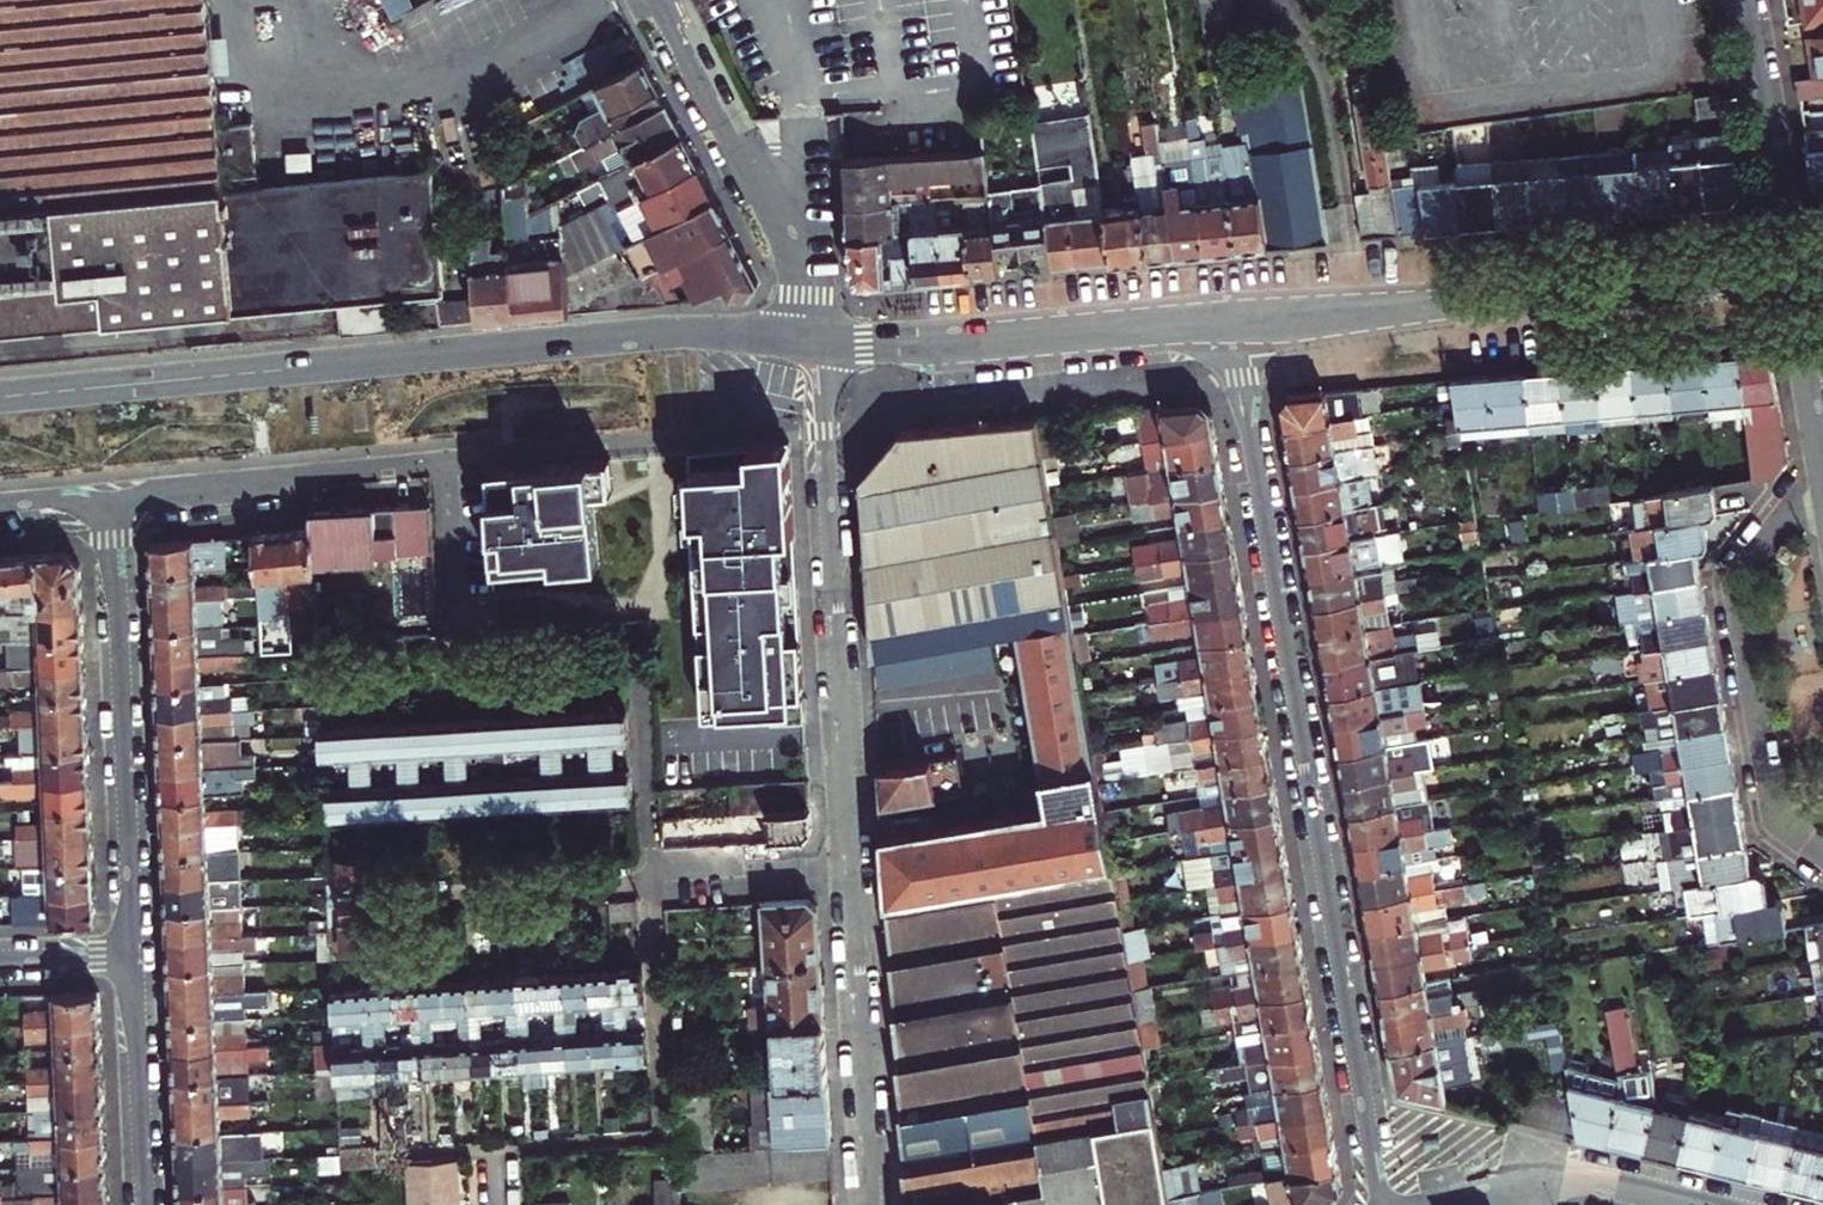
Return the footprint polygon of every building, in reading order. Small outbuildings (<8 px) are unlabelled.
[(234,312),(222,191),(216,126),(204,0),(0,0),(0,333),(234,312)] [(393,18),(404,12),(398,0),(383,0),(393,18)] [(1805,23),(1822,20),(1822,0),(1801,0),(1805,23)] [(1813,76),(1822,74),(1822,33),(1807,36),(1813,76)] [(631,46),(625,35),(610,43),(615,54),(631,46)] [(667,104),(643,59),(582,93),(592,110),(582,116),(579,130),(587,144),(667,104)] [(1394,187),(1373,60),(1350,64),(1371,191),(1356,193),(1363,237),(1382,235),(1401,233),(1394,187)] [(1323,208),(1300,72),(1233,83),(1240,129),(1249,128),(1251,141),(1253,150),(1254,159),(1268,246),(1299,243),(1328,241),(1323,208)] [(1795,79),(1799,98),(1822,94),(1822,74),(1813,76),(1795,79)] [(1725,90),(1694,94),(1697,116),(1728,111),(1725,90)] [(683,136),(667,104),(587,144),(559,159),(567,175),(602,157),(610,173),(683,136)] [(255,123),(216,126),(222,191),(262,187),(255,123)] [(1140,211),(1147,258),(1164,257),(1177,255),(1161,154),(1159,142),(1156,124),(1143,126),(1147,154),(1132,156),(1140,211)] [(1804,131),(1808,150),(1813,184),(1822,192),(1822,129),(1804,131)] [(613,200),(561,225),(563,235),(699,167),(683,136),(610,173),(579,189),(585,202),(607,191),(608,193),(609,193),(613,200)] [(1732,136),(1699,139),(1707,207),(1719,206),(1730,205),(1742,190),(1732,136)] [(1159,142),(1161,154),(1167,154),(1168,161),(1191,157),(1188,138),(1159,142)] [(1699,139),(1669,142),(1670,148),(1671,164),(1677,210),(1691,208),(1707,207),(1699,139)] [(1252,248),(1268,246),(1254,159),(1238,162),(1235,143),(1221,145),(1227,185),(1237,249),(1252,248)] [(1635,168),(1671,164),(1670,148),(1633,151),(1635,168)] [(1635,168),(1633,151),(1598,155),(1605,216),(1620,215),(1640,213),(1635,168)] [(846,204),(909,202),(930,200),(929,179),(987,177),(984,152),(844,159),(846,204)] [(1193,254),(1206,252),(1191,157),(1168,161),(1167,154),(1161,154),(1177,255),(1193,254)] [(1605,216),(1598,155),(1562,158),(1569,219),(1585,218),(1605,216)] [(1191,157),(1206,252),(1224,251),(1237,249),(1227,185),(1213,188),(1211,176),(1203,177),(1199,156),(1191,157)] [(1569,219),(1562,158),(1526,162),(1533,222),(1548,221),(1569,219)] [(1526,162),(1526,161),(1491,164),(1498,226),(1511,224),(1533,222),(1526,162)] [(1498,226),(1491,164),(1455,168),(1457,182),(1462,229),(1480,227),(1498,226)] [(1677,210),(1671,164),(1635,168),(1640,213),(1659,211),(1677,210)] [(1444,230),(1462,229),(1457,182),(1439,184),(1437,166),(1418,167),(1419,175),(1427,231),(1427,232),(1444,230)] [(567,276),(715,198),(699,167),(563,235),(565,255),(567,276)] [(433,171),(304,183),(328,299),(338,298),(341,335),(480,322),(477,297),(438,301),(437,294),(444,293),(433,171)] [(1427,231),(1419,175),(1413,176),(1414,183),(1394,187),(1401,233),(1427,231)] [(532,238),(530,214),(529,215),(525,176),(502,188),(507,234),(516,318),(570,313),(567,276),(565,255),(556,256),(553,236),(532,238)] [(262,187),(222,191),(234,312),(328,299),(304,183),(262,187)] [(997,256),(1049,250),(1042,198),(1040,184),(988,191),(989,196),(993,222),(997,256)] [(967,225),(972,275),(999,273),(997,256),(993,222),(989,196),(964,197),(965,205),(967,225)] [(1042,198),(1054,267),(1092,263),(1113,261),(1107,226),(1103,199),(1076,203),(1077,214),(1058,217),(1055,196),(1042,198)] [(952,207),(965,205),(964,197),(934,199),(944,278),(972,275),(967,225),(955,226),(952,207)] [(567,276),(570,313),(619,309),(617,290),(731,229),(715,198),(567,276)] [(917,280),(944,278),(934,199),(930,200),(909,202),(911,221),(912,233),(917,280)] [(846,204),(848,238),(894,236),(894,223),(898,222),(911,221),(909,202),(846,204)] [(1339,206),(1323,208),(1328,241),(1344,239),(1339,206)] [(1128,223),(1107,226),(1113,261),(1132,260),(1147,258),(1140,211),(1127,213),(1128,223)] [(700,268),(716,300),(751,297),(758,282),(731,229),(617,290),(619,309),(669,304),(661,289),(693,272),(700,268)] [(899,235),(894,236),(848,238),(851,276),(860,286),(917,280),(912,233),(899,235)] [(477,297),(480,322),(516,318),(507,234),(471,238),(477,297)] [(1740,353),(1745,400),(1746,414),(1753,478),(1753,479),(1775,476),(1782,467),(1788,459),(1771,363),(1772,363),(1757,351),(1756,352),(1749,352),(1740,353)] [(1723,355),(1704,356),(1709,403),(1745,400),(1740,353),(1723,355)] [(1669,360),(1673,406),(1709,403),(1704,356),(1686,358),(1669,360)] [(1650,361),(1633,363),(1637,409),(1673,406),(1669,360),(1650,361)] [(1614,365),(1597,366),(1602,412),(1637,409),(1633,363),(1614,365)] [(1602,412),(1597,366),(1577,368),(1561,369),(1566,427),(1566,432),(1603,429),(1603,422),(1602,412)] [(1545,371),(1526,372),(1530,419),(1531,430),(1542,429),(1542,427),(1554,425),(1554,428),(1566,427),(1561,369),(1545,371)] [(1530,419),(1526,372),(1506,374),(1488,376),(1493,422),(1530,419)] [(1453,379),(1461,425),(1493,422),(1488,376),(1473,377),(1453,379)] [(1361,415),(1357,387),(1290,394),(1282,404),(1284,416),(1286,427),(1354,416),(1361,415)] [(1710,417),(1746,414),(1745,400),(1709,403),(1709,410),(1710,417)] [(1709,403),(1673,406),(1673,413),(1709,410),(1709,403)] [(1200,404),(1136,410),(1139,425),(1117,429),(1121,446),(1135,443),(1213,430),(1211,418),(1209,411),(1200,404)] [(1673,406),(1637,409),(1638,419),(1674,416),(1673,413),(1673,406)] [(1637,409),(1602,412),(1603,422),(1638,419),(1637,409)] [(1136,410),(1114,412),(1117,429),(1139,425),(1136,410)] [(1444,417),(1446,430),(1460,428),(1458,415),(1444,417)] [(1288,443),(1291,456),(1376,442),(1374,429),(1357,432),(1354,416),(1286,427),(1288,443)] [(1059,417),(1036,420),(1043,459),(1066,455),(1059,417)] [(1530,419),(1493,422),(1494,434),(1531,430),(1530,419)] [(1053,517),(1043,459),(1036,420),(900,432),(883,452),(863,477),(873,653),(1070,620),(1065,589),(1063,576),(1058,547),(1053,517)] [(1493,422),(1461,425),(1463,436),(1494,434),(1493,422)] [(1463,442),(1460,428),(1446,430),(1430,433),(1432,447),(1463,442)] [(1213,430),(1135,443),(1136,448),(1143,447),(1144,458),(1168,454),(1170,466),(1217,458),(1214,440),(1213,430)] [(1376,442),(1291,456),(1294,473),(1296,486),(1367,474),(1381,472),(1376,442)] [(790,449),(689,459),(704,720),(807,714),(790,449)] [(1219,469),(1217,458),(1170,466),(1127,474),(1132,504),(1146,501),(1223,489),(1219,469)] [(611,465),(492,476),(494,575),(603,565),(597,497),(614,495),(611,465)] [(1367,474),(1296,486),(1298,499),(1300,515),(1372,503),(1367,474)] [(1610,501),(1607,483),(1574,488),(1576,506),(1610,501)] [(1715,498),(1713,485),(1634,497),(1635,503),(1636,511),(1622,513),(1625,529),(1627,529),(1713,516),(1717,510),(1715,498)] [(1571,488),(1537,493),(1539,511),(1574,506),(1571,488)] [(1181,526),(1227,519),(1225,505),(1223,489),(1146,501),(1132,504),(1135,523),(1180,516),(1181,526)] [(1303,529),(1306,545),(1385,532),(1380,502),(1372,503),(1300,515),(1303,529)] [(1636,511),(1635,503),(1621,506),(1622,513),(1636,511)] [(313,530),(314,567),(379,565),(378,556),(419,555),(423,637),(439,636),(434,507),(368,510),(312,512),(313,530)] [(1075,513),(1053,517),(1058,547),(1080,543),(1075,513)] [(1711,517),(1713,516),(1627,529),(1628,534),(1629,544),(1640,543),(1642,558),(1704,548),(1709,541),(1708,541),(1706,531),(1704,518),(1711,517)] [(1133,550),(1135,564),(1232,548),(1229,530),(1227,519),(1181,526),(1184,542),(1133,550)] [(1511,521),(1513,539),(1525,538),(1523,520),(1511,521)] [(1477,546),(1474,525),(1460,527),(1464,549),(1477,546)] [(1385,532),(1306,545),(1308,559),(1311,575),(1388,562),(1404,559),(1401,542),(1409,540),(1407,528),(1385,532)] [(299,532),(284,533),(287,608),(301,608),(300,576),(315,575),(314,567),(313,530),(299,532)] [(287,608),(284,533),(272,534),(254,536),(255,546),(256,565),(256,584),(257,594),(258,615),(288,613),(287,608)] [(1629,544),(1628,534),(1616,536),(1620,561),(1623,560),(1642,558),(1640,543),(1629,544)] [(229,568),(226,539),(152,546),(153,567),(153,574),(197,570),(229,568)] [(1232,548),(1135,564),(1138,581),(1188,573),(1190,584),(1237,577),(1234,560),(1232,548)] [(1704,548),(1642,558),(1623,560),(1627,581),(1633,580),(1634,587),(1701,578),(1698,564),(1696,550),(1703,549),(1704,549),(1704,548)] [(1510,575),(1518,574),(1514,550),(1507,551),(1510,575)] [(1481,555),(1485,578),(1510,575),(1507,551),(1481,555)] [(10,559),(12,585),(3,585),(3,599),(4,613),(29,612),(81,610),(79,564),(73,559),(66,553),(10,559)] [(3,599),(3,585),(12,585),(10,559),(0,560),(0,599),(3,599)] [(1627,581),(1623,560),(1620,561),(1610,562),(1613,584),(1627,581)] [(1316,604),(1399,590),(1429,585),(1428,577),(1391,583),(1388,562),(1311,575),(1313,588),(1316,604)] [(154,595),(154,602),(229,596),(228,584),(228,578),(197,580),(197,570),(153,574),(154,595)] [(1063,576),(1065,589),(1083,586),(1080,573),(1063,576)] [(1239,589),(1237,577),(1190,584),(1168,588),(1170,602),(1148,606),(1151,622),(1242,606),(1239,589)] [(1703,592),(1701,578),(1634,587),(1617,590),(1621,619),(1626,619),(1706,607),(1703,592)] [(256,584),(228,584),(229,596),(257,594),(256,584)] [(1318,619),(1320,633),(1397,621),(1394,598),(1400,597),(1399,590),(1316,604),(1318,619)] [(155,621),(156,629),(199,627),(198,615),(229,614),(229,596),(154,602),(155,621)] [(1242,606),(1151,622),(1153,638),(1198,631),(1200,644),(1247,636),(1245,621),(1242,606)] [(1708,621),(1706,607),(1626,619),(1629,635),(1642,632),(1643,638),(1644,646),(1711,637),(1708,621)] [(29,612),(4,613),(0,613),(0,641),(4,641),(82,637),(82,625),(81,610),(29,612)] [(1492,630),(1490,619),(1481,620),(1483,631),(1492,630)] [(1050,808),(885,836),(889,898),(1112,862),(1112,861),(1108,841),(1103,811),(1088,723),(1083,694),(1078,664),(1076,650),(1073,634),(1070,620),(873,653),(874,664),(1020,640),(1050,808)] [(1323,651),(1325,663),(1416,648),(1441,644),(1439,629),(1400,635),(1397,621),(1320,633),(1323,651)] [(156,650),(157,657),(232,654),(231,636),(199,637),(199,627),(156,629),(156,650)] [(1088,648),(1085,632),(1073,634),(1076,650),(1088,648)] [(1144,683),(1158,681),(1252,665),(1249,648),(1247,636),(1200,644),(1202,656),(1179,660),(1181,670),(1173,672),(1172,664),(1141,669),(1144,683)] [(82,637),(4,641),(5,670),(84,666),(83,654),(82,637)] [(1650,676),(1716,666),(1712,648),(1711,637),(1644,646),(1646,657),(1638,658),(1642,677),(1650,676)] [(1416,648),(1325,663),(1328,677),(1330,693),(1421,678),(1416,648)] [(318,650),(297,651),(298,662),(319,662),(318,650)] [(232,654),(157,657),(158,677),(158,684),(201,682),(201,673),(232,672),(232,654)] [(1252,665),(1158,681),(1161,698),(1180,695),(1182,708),(1188,707),(1210,702),(1257,694),(1254,676),(1252,665)] [(0,670),(0,698),(40,697),(85,695),(85,685),(84,666),(5,670),(0,670)] [(1718,681),(1716,666),(1650,676),(1654,706),(1721,696),(1718,681)] [(319,677),(304,678),(304,695),(299,695),(300,706),(321,705),(319,677)] [(1426,708),(1421,678),(1330,693),(1333,708),(1335,723),(1426,708)] [(159,713),(234,710),(233,691),(202,693),(201,682),(158,684),(159,704),(159,713)] [(1503,695),(1501,683),(1491,685),(1493,697),(1503,695)] [(1260,712),(1257,694),(1210,702),(1188,707),(1189,718),(1155,724),(1158,741),(1169,740),(1262,725),(1260,712)] [(85,695),(40,697),(41,711),(11,713),(12,727),(42,725),(87,723),(86,714),(85,695)] [(1503,696),(1493,698),(1494,705),(1504,704),(1503,696)] [(1723,713),(1721,696),(1654,706),(1642,707),(1644,723),(1657,721),(1659,735),(1726,725),(1723,713)] [(321,705),(300,706),(300,719),(321,718),(321,705)] [(1338,738),(1340,752),(1419,739),(1417,726),(1429,724),(1426,708),(1335,723),(1338,738)] [(160,732),(161,742),(204,740),(204,729),(235,727),(234,710),(159,713),(160,732)] [(600,713),(603,757),(630,756),(627,711),(613,712),(600,713)] [(578,759),(603,757),(600,713),(587,714),(575,715),(578,759)] [(578,759),(575,715),(565,715),(551,716),(554,760),(578,759)] [(539,717),(527,718),(530,762),(554,760),(551,716),(539,717)] [(530,762),(527,718),(517,718),(504,719),(506,764),(530,762)] [(482,765),(506,764),(504,719),(493,720),(479,721),(482,765)] [(482,765),(479,721),(470,722),(457,722),(459,767),(482,765)] [(434,768),(459,767),(457,722),(445,723),(431,724),(434,768)] [(42,725),(12,727),(13,741),(43,740),(44,753),(88,751),(88,742),(87,723),(42,725)] [(434,768),(431,724),(421,725),(408,726),(411,770),(434,768)] [(1174,769),(1198,765),(1267,754),(1264,738),(1262,725),(1169,740),(1170,750),(1174,769)] [(1653,767),(1731,755),(1728,740),(1726,725),(1659,735),(1662,749),(1648,752),(1650,767),(1653,767)] [(396,726),(384,727),(387,771),(411,770),(408,726),(396,726)] [(387,771),(384,727),(374,728),(360,728),(363,773),(387,771)] [(323,749),(323,762),(324,773),(324,775),(363,773),(360,728),(346,729),(322,731),(323,749)] [(1659,735),(1645,737),(1648,752),(1662,749),(1659,735)] [(1419,739),(1340,752),(1343,766),(1345,782),(1427,768),(1429,768),(1424,738),(1419,739)] [(161,769),(237,766),(236,749),(205,751),(204,740),(161,742),(161,760),(161,769)] [(323,762),(323,749),(302,750),(303,763),(323,762)] [(88,751),(44,753),(44,767),(13,768),(14,783),(89,780),(89,768),(88,751)] [(887,765),(881,766),(883,806),(966,789),(960,751),(887,765)] [(1267,754),(1198,765),(1174,769),(1171,770),(1172,775),(1197,771),(1201,794),(1272,782),(1269,768),(1267,754)] [(1661,796),(1736,784),(1733,772),(1731,755),(1653,767),(1657,796),(1661,796)] [(603,757),(606,802),(616,801),(633,800),(630,756),(603,757)] [(589,803),(606,802),(603,757),(578,759),(580,803),(589,803)] [(580,803),(578,759),(554,760),(557,805),(565,804),(580,803)] [(548,805),(557,805),(554,760),(530,762),(533,806),(548,805)] [(324,773),(323,762),(303,763),(303,774),(324,773)] [(533,806),(530,762),(506,764),(508,808),(520,807),(533,806)] [(497,809),(508,808),(506,764),(482,765),(485,809),(497,809)] [(459,767),(461,811),(474,810),(485,809),(482,765),(459,767)] [(162,790),(163,797),(207,795),(206,782),(237,781),(237,766),(161,769),(162,790)] [(450,812),(461,811),(459,767),(434,768),(437,812),(450,812)] [(437,812),(434,768),(411,770),(413,814),(423,813),(437,812)] [(1347,794),(1350,811),(1426,799),(1438,797),(1438,795),(1432,796),(1427,768),(1345,782),(1347,794)] [(399,815),(413,814),(411,770),(387,771),(389,815),(399,815)] [(389,815),(387,771),(363,773),(365,817),(377,816),(389,815)] [(342,818),(365,817),(363,773),(324,775),(325,789),(326,819),(342,818)] [(89,780),(14,783),(15,798),(46,797),(47,810),(91,808),(90,798),(89,780)] [(735,785),(737,814),(812,810),(811,795),(810,781),(735,785)] [(1168,813),(1171,831),(1277,813),(1274,797),(1272,782),(1201,794),(1203,807),(1168,813)] [(1665,825),(1741,814),(1738,800),(1736,784),(1661,796),(1665,825)] [(207,795),(163,797),(164,817),(164,827),(239,823),(239,807),(207,808),(207,795)] [(1353,827),(1355,840),(1431,828),(1450,825),(1447,814),(1429,817),(1426,799),(1350,811),(1353,827)] [(16,825),(17,840),(92,837),(92,828),(91,808),(47,810),(47,823),(16,825)] [(812,810),(737,814),(660,819),(662,849),(806,841),(814,832),(813,824),(812,810)] [(1277,813),(1171,831),(1177,862),(1202,858),(1282,844),(1279,827),(1277,813)] [(1743,827),(1741,814),(1665,825),(1658,826),(1663,856),(1746,843),(1743,827)] [(326,819),(305,820),(305,832),(326,831),(326,819)] [(165,846),(165,854),(209,852),(208,841),(240,839),(239,823),(164,827),(165,846)] [(1360,870),(1429,859),(1436,858),(1433,846),(1452,843),(1450,825),(1431,828),(1355,840),(1357,854),(1360,870)] [(12,867),(23,866),(93,864),(93,853),(92,837),(17,840),(11,840),(12,867)] [(1672,886),(1760,872),(1758,870),(1757,871),(1750,872),(1748,857),(1746,843),(1663,856),(1658,857),(1663,888),(1672,886)] [(1282,844),(1202,858),(1177,862),(1174,863),(1179,891),(1182,890),(1212,885),(1287,872),(1284,858),(1282,844)] [(308,873),(328,872),(328,861),(327,845),(306,847),(308,873)] [(209,852),(165,854),(166,873),(167,882),(241,877),(241,861),(209,863),(209,852)] [(1112,862),(1113,873),(1130,870),(1130,867),(1128,858),(1112,861),(1112,862)] [(329,885),(329,905),(380,903),(380,899),(380,888),(371,888),(369,859),(328,861),(328,872),(329,885)] [(1362,884),(1365,901),(1462,885),(1461,879),(1433,884),(1429,859),(1360,870),(1362,884)] [(1112,862),(889,898),(892,955),(896,1020),(900,1089),(903,1133),(1150,1090),(1148,1078),(1144,1050),(1139,1020),(1134,991),(1129,962),(1118,901),(1113,873),(1112,862)] [(23,866),(24,897),(95,894),(94,882),(93,864),(23,866)] [(329,885),(328,872),(308,873),(308,886),(329,885)] [(1220,891),(1224,913),(1292,901),(1289,884),(1287,872),(1212,885),(1213,892),(1220,891)] [(1765,876),(1760,872),(1672,886),(1677,916),(1703,912),(1778,899),(1776,898),(1769,899),(1766,886),(1765,876)] [(167,901),(168,910),(211,907),(211,896),(262,892),(262,876),(241,877),(167,882),(167,901)] [(1367,914),(1370,930),(1445,917),(1443,902),(1464,899),(1462,885),(1365,901),(1367,914)] [(14,897),(16,925),(97,922),(96,910),(95,894),(24,897),(14,897)] [(1703,912),(1708,940),(1786,928),(1784,913),(1783,903),(1778,899),(1703,912)] [(764,903),(768,965),(820,962),(818,941),(816,909),(810,900),(764,903)] [(1292,901),(1224,913),(1222,914),(1225,930),(1194,935),(1197,950),(1297,932),(1294,917),(1292,901)] [(373,948),(371,918),(381,917),(381,913),(380,903),(329,905),(330,918),(331,929),(332,949),(373,948)] [(211,907),(168,910),(169,930),(169,937),(244,934),(243,918),(211,919),(211,907)] [(1445,917),(1370,930),(1372,942),(1375,959),(1443,947),(1451,946),(1468,943),(1466,929),(1448,932),(1445,917)] [(331,929),(330,918),(309,918),(309,931),(331,929)] [(1822,955),(1822,921),(1806,924),(1811,957),(1822,955)] [(298,958),(332,957),(332,949),(331,929),(309,931),(286,932),(287,943),(297,943),(298,958)] [(1253,956),(1256,970),(1302,961),(1300,947),(1297,932),(1197,950),(1199,965),(1253,956)] [(170,965),(214,963),(213,952),(245,950),(244,934),(169,937),(170,958),(170,965)] [(1468,943),(1451,946),(1453,959),(1472,956),(1470,943),(1468,943)] [(1448,977),(1443,947),(1375,959),(1377,973),(1380,989),(1425,981),(1448,977)] [(1811,957),(1817,993),(1819,993),(1822,992),(1822,955),(1811,957)] [(1212,1007),(1307,990),(1305,977),(1302,961),(1256,970),(1258,983),(1210,991),(1212,1007)] [(822,995),(820,962),(768,965),(772,1025),(776,1025),(824,1022),(822,995)] [(171,987),(172,994),(246,991),(246,974),(214,976),(214,963),(170,965),(171,987)] [(616,1015),(645,1013),(642,971),(628,971),(613,972),(616,1015)] [(592,1017),(616,1015),(613,972),(604,973),(589,974),(592,1017)] [(592,1017),(589,974),(579,975),(565,976),(567,1019),(592,1017)] [(544,1020),(567,1019),(565,976),(555,976),(541,977),(544,1020)] [(517,979),(519,1022),(544,1020),(541,977),(530,978),(517,979)] [(1425,981),(1380,989),(1382,1002),(1385,1019),(1465,1005),(1478,1003),(1476,991),(1451,995),(1448,977),(1425,981)] [(496,1023),(519,1022),(517,979),(505,980),(493,980),(496,1023)] [(467,982),(470,1025),(496,1023),(493,980),(480,981),(467,982)] [(447,1027),(470,1025),(467,982),(441,984),(421,985),(423,1028),(447,1027)] [(402,1030),(423,1028),(421,985),(410,986),(400,987),(402,1030)] [(333,986),(312,987),(313,999),(333,998),(333,991),(333,986)] [(402,1030),(400,987),(392,987),(375,988),(376,1031),(402,1030)] [(355,989),(333,991),(333,998),(334,1016),(335,1029),(335,1034),(376,1031),(375,988),(355,989)] [(1149,988),(1134,991),(1139,1020),(1154,1017),(1149,988)] [(1310,1006),(1307,990),(1212,1007),(1215,1024),(1264,1016),(1265,1029),(1312,1021),(1310,1006)] [(173,1024),(216,1021),(215,1008),(247,1007),(246,991),(172,994),(173,1014),(173,1024)] [(25,995),(27,1026),(100,1023),(99,1013),(98,993),(25,995)] [(1387,1031),(1390,1047),(1434,1040),(1461,1036),(1465,1035),(1463,1021),(1467,1020),(1465,1005),(1385,1019),(1387,1031)] [(1618,1075),(1638,1071),(1626,1010),(1607,1014),(1618,1075)] [(631,1060),(648,1059),(645,1013),(616,1015),(619,1061),(631,1060)] [(604,1062),(619,1061),(616,1015),(592,1017),(595,1063),(604,1062)] [(595,1063),(592,1017),(567,1019),(570,1064),(579,1064),(595,1063)] [(1161,1047),(1156,1017),(1154,1017),(1139,1020),(1144,1050),(1161,1047)] [(558,1065),(570,1064),(567,1019),(544,1020),(546,1066),(558,1065)] [(519,1022),(522,1067),(533,1066),(546,1066),(544,1020),(519,1022)] [(1565,1061),(1558,1020),(1500,1029),(1502,1042),(1546,1035),(1552,1070),(1566,1068),(1565,1061)] [(174,1040),(174,1049),(249,1046),(248,1030),(216,1031),(216,1021),(173,1024),(174,1040)] [(1312,1021),(1265,1029),(1237,1034),(1240,1049),(1215,1053),(1217,1066),(1317,1049),(1314,1035),(1312,1021)] [(510,1068),(522,1067),(519,1022),(496,1023),(498,1068),(510,1068)] [(824,1022),(776,1025),(779,1085),(828,1082),(826,1054),(824,1022)] [(100,1023),(27,1026),(27,1042),(58,1041),(59,1053),(101,1052),(101,1040),(100,1023)] [(470,1025),(473,1070),(488,1069),(498,1068),(496,1023),(470,1025)] [(458,1071),(473,1070),(470,1025),(447,1027),(450,1072),(458,1071)] [(423,1028),(426,1073),(434,1073),(450,1072),(447,1027),(423,1028)] [(414,1074),(426,1073),(423,1028),(402,1030),(404,1074),(414,1074)] [(315,1042),(320,1042),(336,1041),(335,1034),(335,1029),(315,1030),(315,1042)] [(404,1074),(402,1030),(376,1031),(379,1076),(393,1075),(404,1074)] [(379,1076),(376,1031),(335,1034),(336,1041),(337,1070),(337,1079),(364,1077),(379,1076)] [(1469,1081),(1461,1036),(1434,1040),(1390,1047),(1394,1071),(1397,1090),(1451,1104),(1448,1084),(1469,1081)] [(336,1041),(320,1042),(321,1071),(337,1070),(336,1041)] [(249,1046),(174,1049),(175,1069),(175,1077),(218,1075),(217,1064),(249,1063),(249,1046)] [(1317,1049),(1217,1066),(1219,1079),(1244,1075),(1247,1092),(1322,1079),(1319,1063),(1317,1049)] [(102,1071),(101,1052),(59,1053),(59,1067),(29,1068),(30,1083),(102,1080),(102,1071)] [(1591,1067),(1565,1061),(1566,1066),(1571,1099),(1577,1135),(1598,1140),(1608,1143),(1621,1090),(1620,1082),(1589,1074),(1591,1067)] [(218,1075),(175,1077),(176,1099),(177,1105),(252,1102),(251,1086),(218,1087),(218,1075)] [(1172,1104),(1166,1075),(1148,1078),(1150,1090),(1153,1108),(1172,1104)] [(1657,1093),(1656,1088),(1619,1078),(1620,1082),(1621,1090),(1608,1143),(1634,1149),(1643,1151),(1654,1105),(1657,1093)] [(1325,1094),(1322,1079),(1247,1092),(1250,1109),(1235,1112),(1237,1125),(1327,1110),(1325,1094)] [(102,1080),(30,1083),(31,1111),(104,1108),(103,1099),(102,1080)] [(828,1082),(779,1085),(756,1087),(759,1128),(776,1127),(777,1148),(831,1145),(830,1124),(828,1082)] [(1532,1124),(1541,1092),(1526,1089),(1517,1120),(1532,1124)] [(714,1152),(711,1090),(677,1093),(680,1154),(714,1152)] [(903,1133),(905,1168),(907,1204),(947,1204),(1014,1195),(1016,1204),(1170,1204),(1164,1167),(1159,1138),(1153,1108),(1150,1090),(903,1133)] [(1548,1128),(1557,1096),(1541,1092),(1532,1124),(1548,1128)] [(1577,1135),(1571,1099),(1557,1096),(1548,1128),(1577,1135)] [(338,1110),(338,1097),(317,1098),(318,1110),(338,1110)] [(1667,1157),(1678,1160),(1689,1114),(1692,1103),(1670,1098),(1668,1109),(1654,1105),(1643,1151),(1667,1157)] [(178,1127),(178,1134),(220,1132),(220,1120),(252,1119),(252,1102),(177,1105),(178,1127)] [(1738,1174),(1748,1176),(1763,1116),(1763,1115),(1728,1107),(1726,1113),(1724,1122),(1713,1168),(1738,1174)] [(105,1128),(104,1108),(31,1111),(32,1140),(105,1137),(105,1128)] [(1704,1118),(1724,1122),(1726,1113),(1706,1108),(1704,1118)] [(1283,1134),(1285,1146),(1332,1139),(1330,1125),(1327,1110),(1237,1125),(1239,1137),(1259,1134),(1260,1138),(1283,1134)] [(1702,1165),(1713,1168),(1724,1122),(1704,1118),(1689,1114),(1678,1160),(1702,1165)] [(1772,1182),(1783,1185),(1796,1127),(1797,1125),(1763,1116),(1748,1176),(1772,1182)] [(1818,1193),(1822,1172),(1822,1134),(1796,1127),(1783,1185),(1806,1190),(1818,1193)] [(179,1154),(179,1160),(267,1156),(266,1129),(220,1132),(178,1134),(179,1154)] [(64,1166),(106,1165),(106,1153),(105,1137),(32,1140),(33,1154),(64,1153),(64,1166)] [(1332,1139),(1285,1146),(1263,1150),(1266,1173),(1255,1175),(1255,1172),(1231,1176),(1232,1185),(1261,1180),(1337,1167),(1335,1154),(1332,1139)] [(680,1154),(682,1188),(770,1184),(770,1181),(834,1178),(831,1145),(777,1148),(714,1152),(680,1154)] [(376,1150),(340,1152),(341,1165),(341,1167),(376,1165),(376,1150)] [(340,1152),(321,1154),(322,1175),(341,1174),(341,1167),(341,1165),(340,1152)] [(267,1156),(179,1160),(180,1181),(180,1189),(246,1186),(275,1185),(274,1156),(267,1156)] [(451,1160),(420,1162),(422,1204),(453,1204),(451,1160)] [(1164,1167),(1170,1204),(1202,1204),(1200,1190),(1195,1161),(1164,1167)] [(107,1181),(106,1165),(64,1166),(65,1196),(108,1194),(107,1181)] [(1337,1167),(1261,1180),(1263,1189),(1269,1188),(1272,1204),(1314,1204),(1335,1200),(1341,1190),(1338,1175),(1337,1167)] [(655,1177),(656,1204),(682,1204),(680,1176),(655,1177)] [(256,1198),(247,1198),(246,1186),(180,1189),(181,1204),(256,1204),(256,1198)] [(1219,1187),(1200,1190),(1202,1204),(1223,1204),(1219,1187)] [(108,1194),(65,1196),(41,1196),(35,1197),(35,1204),(108,1204),(108,1194)] [(947,1204),(1016,1204),(1014,1195),(947,1204)]
